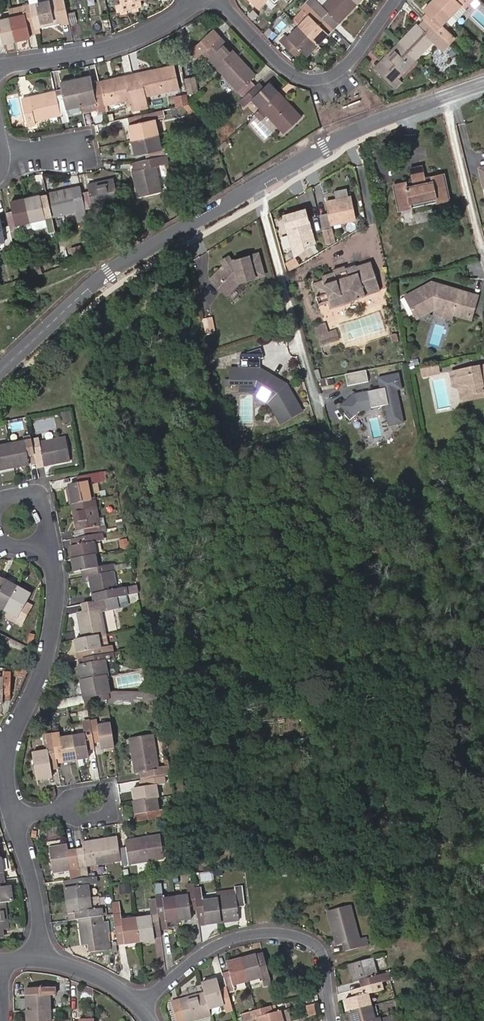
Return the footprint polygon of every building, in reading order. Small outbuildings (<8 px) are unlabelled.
[(64,0),(28,0),(29,5),(34,27),(61,21),(60,15),(67,14),(64,0)] [(67,14),(72,12),(70,0),(64,0),(67,14)] [(121,3),(117,4),(119,11),(137,7),(135,0),(120,0),(121,3)] [(315,12),(326,21),(328,23),(333,18),(338,22),(356,4),(352,0),(327,0),(315,12)] [(452,15),(437,0),(431,0),(423,9),(427,12),(422,17),(424,19),(449,44),(455,37),(442,24),(452,15)] [(472,0),(437,0),(452,15),(461,4),(464,7),(472,0)] [(308,14),(298,24),(318,44),(328,33),(321,26),(326,21),(315,12),(304,1),(299,5),(308,14)] [(34,27),(29,5),(8,9),(10,17),(15,40),(30,37),(28,28),(34,27)] [(69,24),(67,14),(60,15),(61,21),(62,25),(69,24)] [(10,17),(0,19),(0,33),(2,43),(15,40),(10,17)] [(417,23),(398,42),(415,59),(432,41),(442,50),(449,44),(424,19),(418,24),(417,23)] [(307,54),(318,44),(298,24),(287,35),(286,34),(280,39),(294,52),(299,47),(307,54)] [(221,71),(238,55),(214,31),(190,53),(195,58),(203,52),(221,71)] [(398,77),(415,59),(398,42),(376,67),(397,86),(401,81),(398,77)] [(256,74),(238,55),(221,71),(244,96),(255,85),(251,79),(256,74)] [(141,79),(134,81),(138,100),(146,99),(145,95),(179,88),(174,65),(140,72),(141,79)] [(105,110),(104,104),(99,85),(93,86),(90,75),(76,78),(82,105),(83,112),(98,109),(99,111),(105,110)] [(98,81),(99,85),(104,104),(130,99),(133,109),(140,108),(138,100),(134,81),(127,83),(125,75),(98,81)] [(82,105),(76,78),(60,82),(62,89),(56,91),(61,114),(63,121),(69,120),(67,109),(82,105)] [(260,109),(279,92),(269,82),(262,88),(258,82),(255,85),(244,96),(238,101),(243,106),(251,98),(260,109)] [(61,114),(56,91),(29,96),(31,104),(24,105),(28,121),(61,114)] [(279,92),(260,109),(255,114),(260,120),(266,114),(283,132),(300,115),(279,92)] [(132,139),(158,133),(155,119),(157,119),(155,111),(138,115),(139,122),(129,125),(132,139)] [(162,148),(158,133),(132,139),(136,154),(146,152),(147,159),(165,155),(164,148),(162,148)] [(167,163),(165,155),(147,159),(137,161),(139,169),(132,170),(137,196),(160,190),(155,165),(167,163)] [(476,164),(480,188),(483,187),(483,162),(476,164)] [(392,183),(397,209),(410,207),(408,200),(432,196),(433,201),(450,198),(444,170),(424,174),(421,163),(408,166),(411,179),(392,183)] [(89,191),(81,193),(84,209),(118,201),(113,178),(88,183),(89,191)] [(334,183),(336,192),(348,189),(347,181),(334,183)] [(46,193),(48,203),(52,217),(84,209),(81,193),(74,194),(73,187),(46,193)] [(336,192),(325,194),(330,217),(354,212),(350,189),(348,189),(336,192)] [(39,195),(24,198),(30,221),(45,218),(47,230),(54,228),(52,217),(48,203),(42,204),(39,195)] [(6,213),(9,225),(10,231),(16,229),(15,225),(30,221),(24,198),(10,200),(13,211),(6,213)] [(304,206),(283,211),(294,252),(302,245),(301,242),(313,239),(304,206)] [(10,231),(9,225),(2,227),(0,218),(0,242),(5,241),(7,250),(14,249),(10,231)] [(332,229),(323,231),(326,246),(335,244),(332,229)] [(69,248),(71,254),(82,252),(81,246),(69,248)] [(267,276),(262,255),(232,262),(214,278),(229,294),(242,282),(267,276)] [(294,260),(285,265),(288,272),(298,266),(294,260)] [(372,261),(310,274),(314,290),(321,289),(324,303),(378,292),(372,261)] [(430,282),(404,285),(406,307),(432,305),(463,308),(463,306),(471,307),(473,287),(430,282)] [(470,311),(471,307),(463,306),(463,308),(432,305),(406,307),(407,309),(432,307),(435,308),(434,313),(451,314),(451,309),(470,311)] [(204,323),(206,335),(214,334),(212,321),(204,323)] [(336,328),(328,330),(325,321),(313,325),(321,346),(340,339),(336,328)] [(299,412),(260,345),(240,356),(242,360),(225,370),(239,394),(256,385),(278,424),(299,412)] [(433,356),(416,359),(418,367),(434,364),(433,356)] [(481,366),(478,363),(477,358),(444,364),(446,372),(456,376),(460,375),(463,377),(464,383),(468,385),(472,384),(472,383),(476,382),(476,383),(480,387),(483,386),(483,362),(481,366)] [(367,369),(344,372),(346,385),(369,381),(367,369)] [(397,371),(376,375),(379,390),(341,396),(343,413),(383,406),(387,426),(406,423),(397,371)] [(30,434),(34,453),(36,459),(42,458),(43,464),(69,459),(65,436),(40,441),(38,433),(30,434)] [(9,444),(13,466),(28,463),(26,455),(34,453),(30,434),(22,436),(24,442),(9,444)] [(13,466),(9,444),(0,446),(0,469),(13,466)] [(44,468),(43,464),(42,458),(36,459),(38,470),(44,468)] [(71,505),(95,500),(91,481),(102,479),(101,471),(75,476),(77,483),(66,485),(71,505)] [(95,500),(71,505),(76,529),(83,528),(84,536),(101,532),(106,531),(105,524),(99,525),(95,500)] [(101,532),(84,536),(73,538),(74,544),(70,545),(73,557),(94,553),(96,553),(94,541),(102,539),(101,532)] [(94,553),(73,557),(71,558),(74,571),(82,569),(83,576),(87,575),(103,572),(102,565),(97,566),(94,553)] [(103,572),(87,575),(91,593),(97,592),(99,599),(117,596),(126,594),(125,587),(116,588),(113,570),(103,572)] [(3,609),(17,586),(2,578),(0,582),(0,608),(3,609)] [(29,593),(17,586),(3,609),(16,616),(15,619),(20,622),(30,605),(24,601),(29,593)] [(117,596),(99,599),(81,602),(83,610),(76,611),(80,637),(105,632),(101,611),(119,607),(117,596)] [(105,632),(80,637),(74,638),(78,658),(87,656),(107,652),(105,647),(108,647),(105,632)] [(107,652),(87,656),(88,663),(79,665),(81,680),(106,675),(116,673),(111,652),(107,652)] [(13,676),(23,677),(26,669),(13,668),(13,676)] [(1,702),(1,692),(8,692),(9,673),(2,672),(2,677),(0,677),(0,701),(1,702)] [(106,675),(81,680),(79,680),(84,704),(87,703),(107,699),(112,698),(133,698),(133,692),(109,690),(106,675)] [(96,720),(89,721),(93,740),(99,739),(101,747),(114,745),(110,722),(97,724),(96,720)] [(84,733),(72,735),(76,758),(88,756),(87,747),(93,746),(93,740),(89,721),(83,722),(84,733)] [(57,733),(51,734),(54,753),(61,752),(62,761),(76,758),(72,735),(58,737),(57,733)] [(56,764),(56,762),(54,753),(51,734),(44,735),(47,749),(30,753),(35,779),(51,776),(49,765),(56,764)] [(141,779),(159,776),(153,734),(129,738),(135,773),(141,772),(141,779)] [(61,752),(54,753),(56,762),(62,761),(61,752)] [(159,776),(141,779),(140,780),(141,786),(132,788),(134,800),(157,797),(158,797),(156,784),(160,783),(159,776)] [(157,797),(134,800),(133,800),(135,813),(144,812),(145,819),(165,816),(164,809),(158,810),(157,797)] [(145,819),(144,812),(135,813),(136,820),(145,819)] [(125,847),(118,848),(120,860),(120,864),(164,857),(160,834),(124,840),(125,847)] [(75,848),(75,849),(79,878),(86,877),(85,866),(120,860),(118,848),(116,836),(81,842),(82,847),(75,848)] [(71,879),(79,878),(75,849),(66,850),(66,844),(48,847),(52,871),(70,868),(71,879)] [(79,878),(71,879),(63,880),(66,899),(90,896),(88,884),(96,883),(96,876),(86,877),(79,878)] [(0,880),(0,902),(4,901),(12,900),(10,885),(3,885),(2,879),(0,880)] [(156,899),(158,921),(166,920),(178,919),(175,896),(163,897),(160,882),(154,883),(156,899)] [(175,896),(178,919),(190,917),(189,908),(196,908),(194,889),(193,882),(186,883),(188,894),(175,896)] [(218,897),(221,921),(238,918),(237,906),(244,905),(241,885),(233,886),(234,889),(217,891),(218,897)] [(221,921),(218,897),(203,899),(201,888),(194,889),(196,908),(197,915),(204,914),(206,923),(221,921)] [(91,909),(90,896),(66,899),(68,919),(78,918),(102,915),(104,914),(103,907),(96,908),(91,909)] [(135,917),(139,941),(153,939),(152,930),(159,929),(158,921),(156,899),(148,900),(150,915),(135,917)] [(343,949),(367,943),(365,935),(358,937),(349,904),(326,909),(335,943),(341,942),(343,949)] [(124,943),(139,941),(135,917),(121,919),(119,905),(112,906),(116,935),(122,934),(124,943)] [(204,914),(197,915),(198,923),(206,923),(204,914)] [(102,915),(78,918),(82,943),(87,943),(105,940),(103,921),(102,915)] [(167,928),(166,920),(158,921),(159,929),(167,928)] [(107,921),(103,921),(105,940),(87,943),(88,951),(110,949),(107,921)] [(160,938),(159,929),(152,930),(153,939),(160,938)] [(266,964),(259,966),(255,955),(254,953),(241,957),(247,979),(261,975),(262,981),(269,979),(266,964)] [(262,953),(255,955),(259,966),(266,964),(262,953)] [(221,971),(226,986),(227,990),(233,989),(232,983),(247,979),(241,957),(226,961),(228,969),(221,971)] [(379,982),(390,979),(389,975),(388,971),(375,974),(370,957),(347,963),(351,980),(358,978),(361,987),(379,982)] [(230,1003),(227,990),(226,986),(219,988),(216,978),(201,981),(203,991),(208,1007),(223,1003),(223,1005),(230,1003)] [(379,982),(361,987),(351,989),(353,995),(344,997),(348,1011),(371,1005),(367,992),(381,989),(379,982)] [(34,994),(25,995),(26,1010),(50,1009),(49,993),(55,993),(54,986),(33,987),(34,994)] [(208,1007),(203,991),(178,999),(179,1004),(172,1007),(177,1020),(182,1020),(209,1013),(208,1007)] [(289,1020),(286,1009),(279,1011),(279,1010),(271,1012),(269,1005),(255,1008),(249,1010),(251,1017),(256,1015),(258,1020),(284,1020),(289,1020)] [(348,1011),(351,1020),(397,1020),(401,1020),(399,1013),(374,1019),(371,1005),(348,1011)] [(26,1010),(26,1020),(51,1020),(50,1009),(26,1010)]
